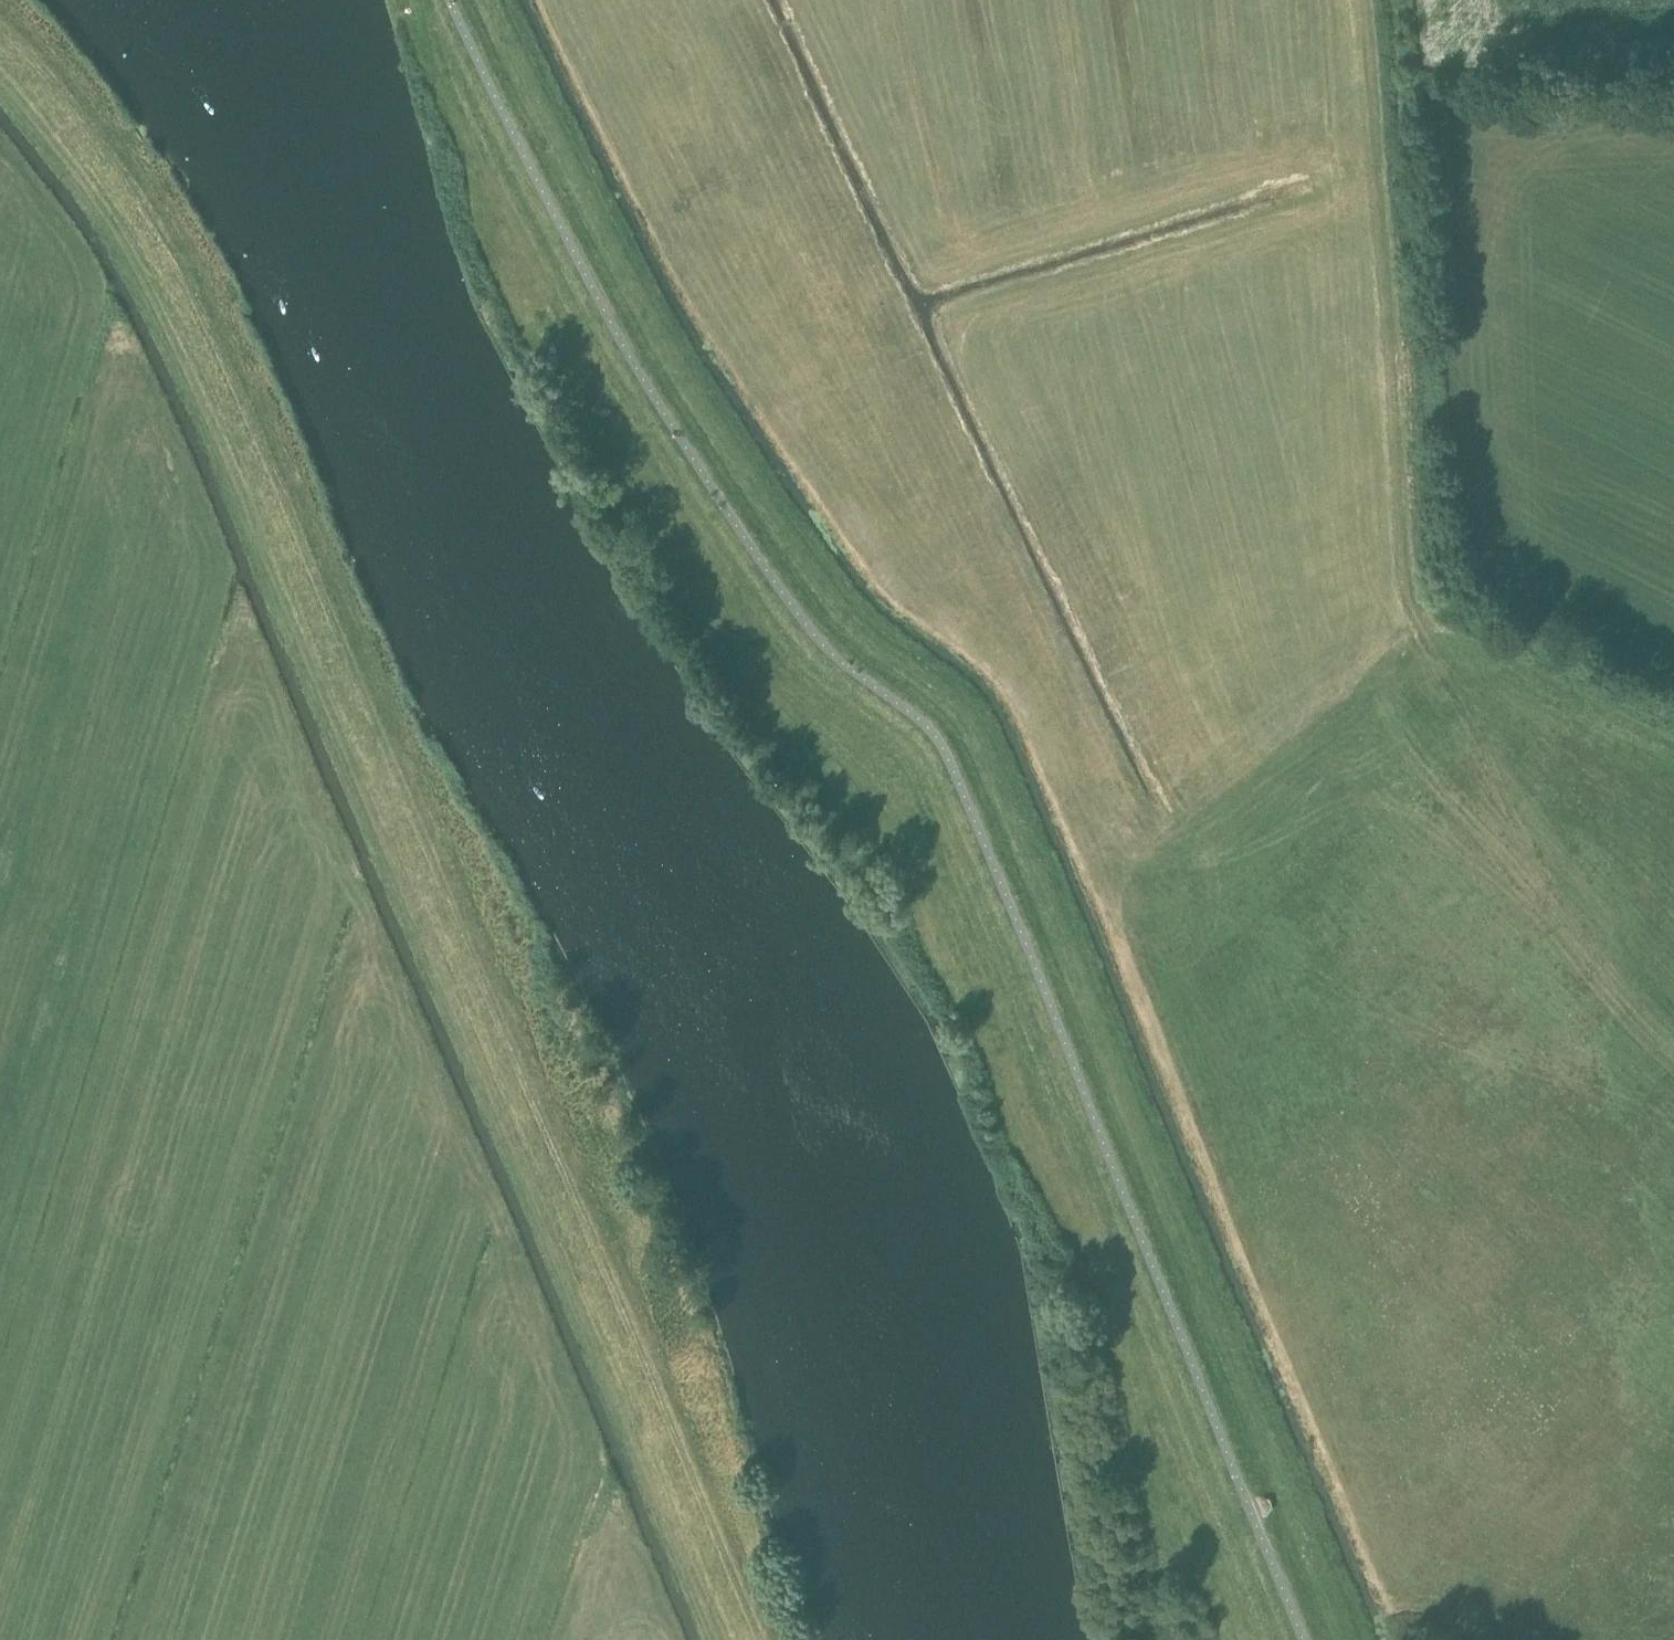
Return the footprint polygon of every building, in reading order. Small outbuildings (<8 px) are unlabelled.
[(1270,1515),(1275,1506),(1271,1497),(1259,1496),(1256,1497),(1264,1518),(1270,1515)]
